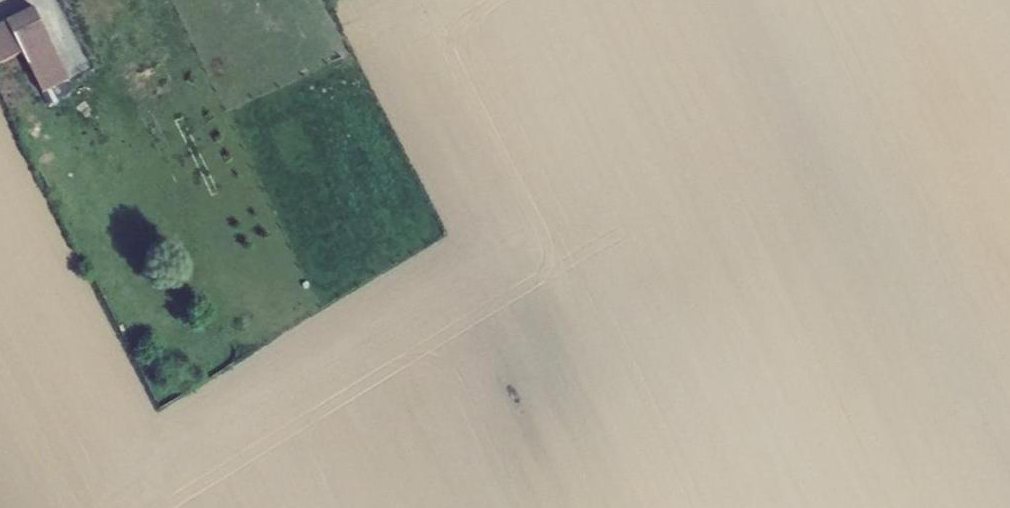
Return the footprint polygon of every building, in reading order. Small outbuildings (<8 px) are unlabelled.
[(0,23),(0,63),(22,52),(42,93),(68,80),(33,6),(0,23)]
